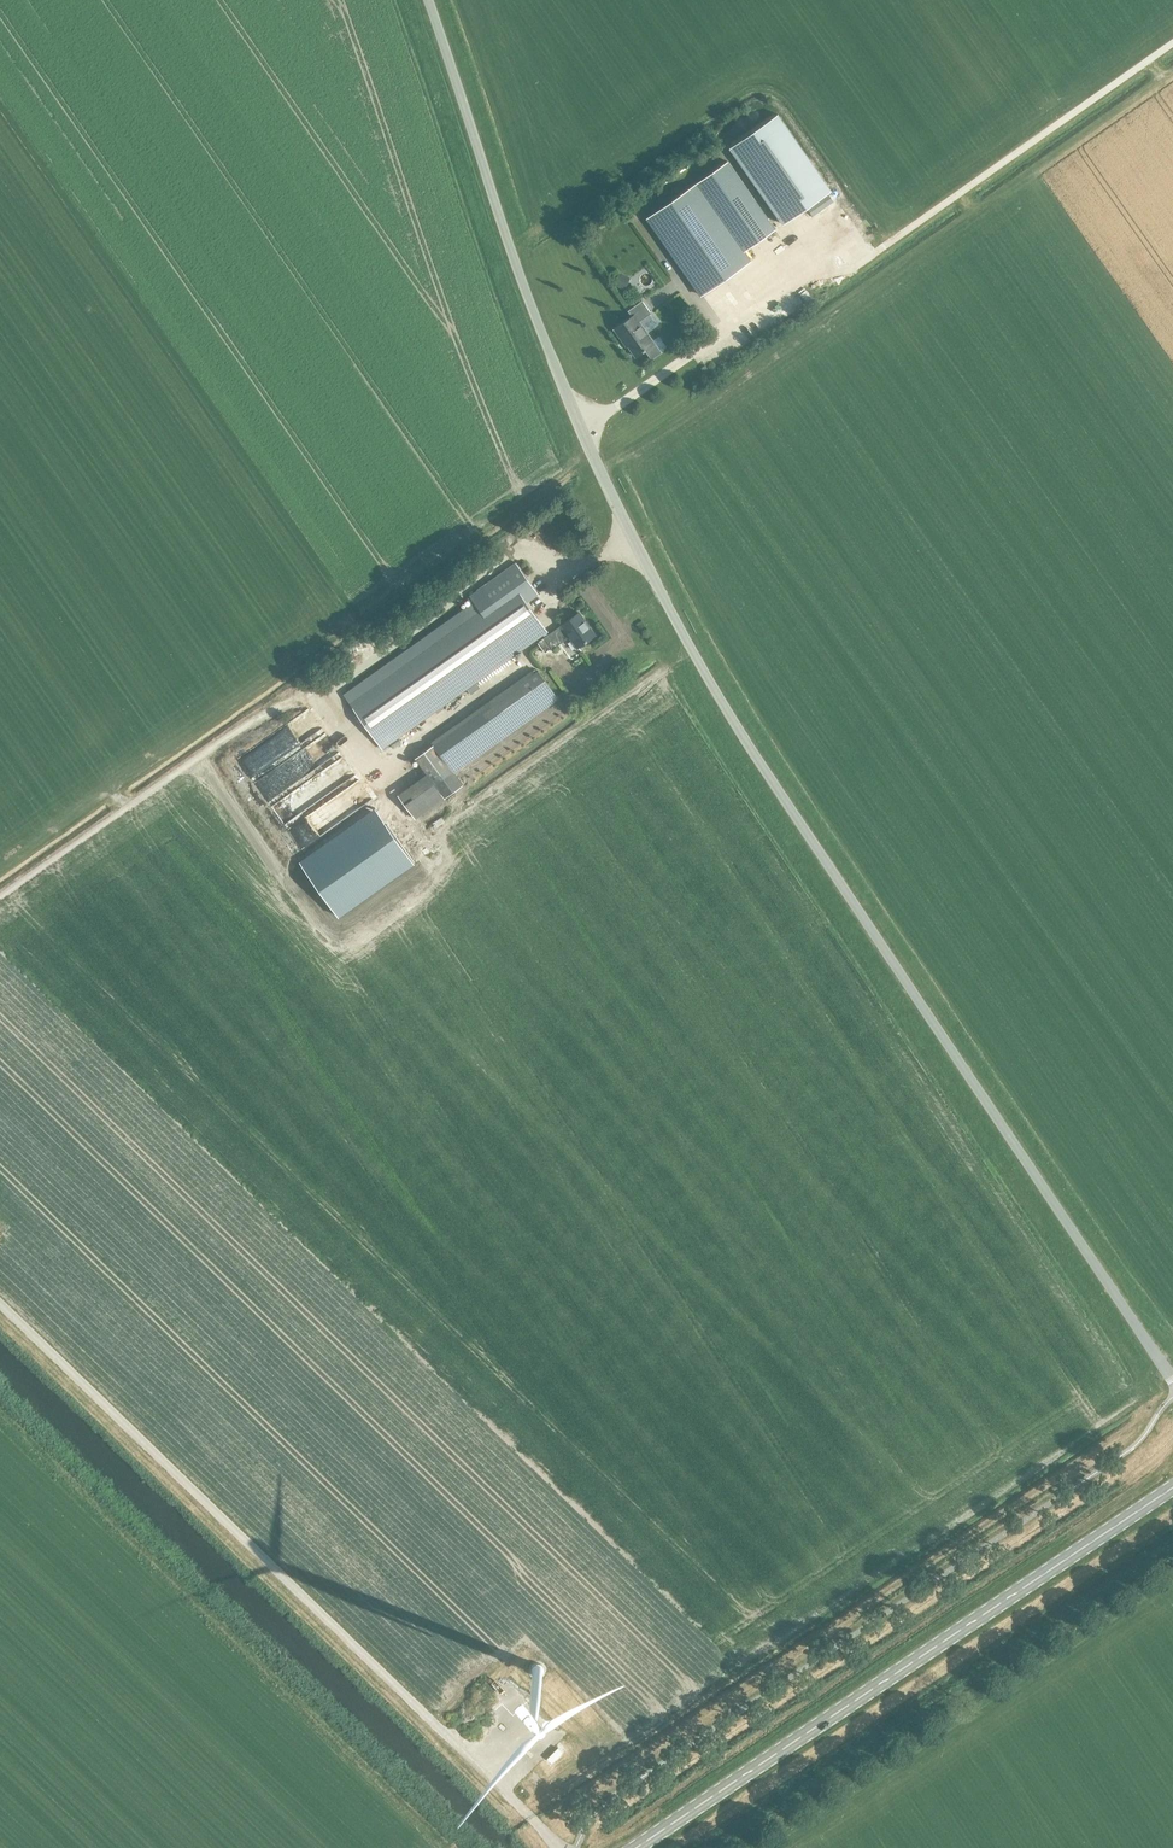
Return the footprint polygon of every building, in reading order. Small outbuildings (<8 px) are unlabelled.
[(783,224),(831,191),(778,114),(730,148),(783,224)] [(728,161),(648,218),(701,295),(750,261),(743,252),(775,229),(728,161)] [(628,277),(619,274),(615,285),(623,288),(628,277)] [(747,291),(735,298),(740,306),(751,299),(747,291)] [(651,313),(642,300),(628,310),(632,316),(614,329),(623,341),(624,340),(636,356),(646,349),(644,347),(653,342),(654,344),(655,343),(639,322),(651,313)] [(509,546),(526,535),(523,529),(505,541),(509,546)] [(382,749),(434,712),(547,632),(526,602),(538,594),(515,562),(477,589),(485,600),(347,699),(382,749)] [(595,635),(579,612),(544,637),(552,648),(569,636),(577,647),(595,635)] [(529,661),(525,654),(513,661),(517,668),(529,661)] [(511,663),(488,680),(491,685),(515,668),(511,663)] [(454,772),(558,699),(538,671),(434,744),(454,773),(454,772)] [(427,773),(444,797),(463,784),(454,772),(454,773),(434,744),(415,758),(427,773)] [(346,781),(358,772),(348,758),(335,767),(346,781)] [(253,787),(268,805),(285,791),(271,773),(253,787)] [(286,822),(324,792),(315,781),(277,811),(286,822)] [(335,896),(406,847),(370,795),(299,845),(335,896)]
